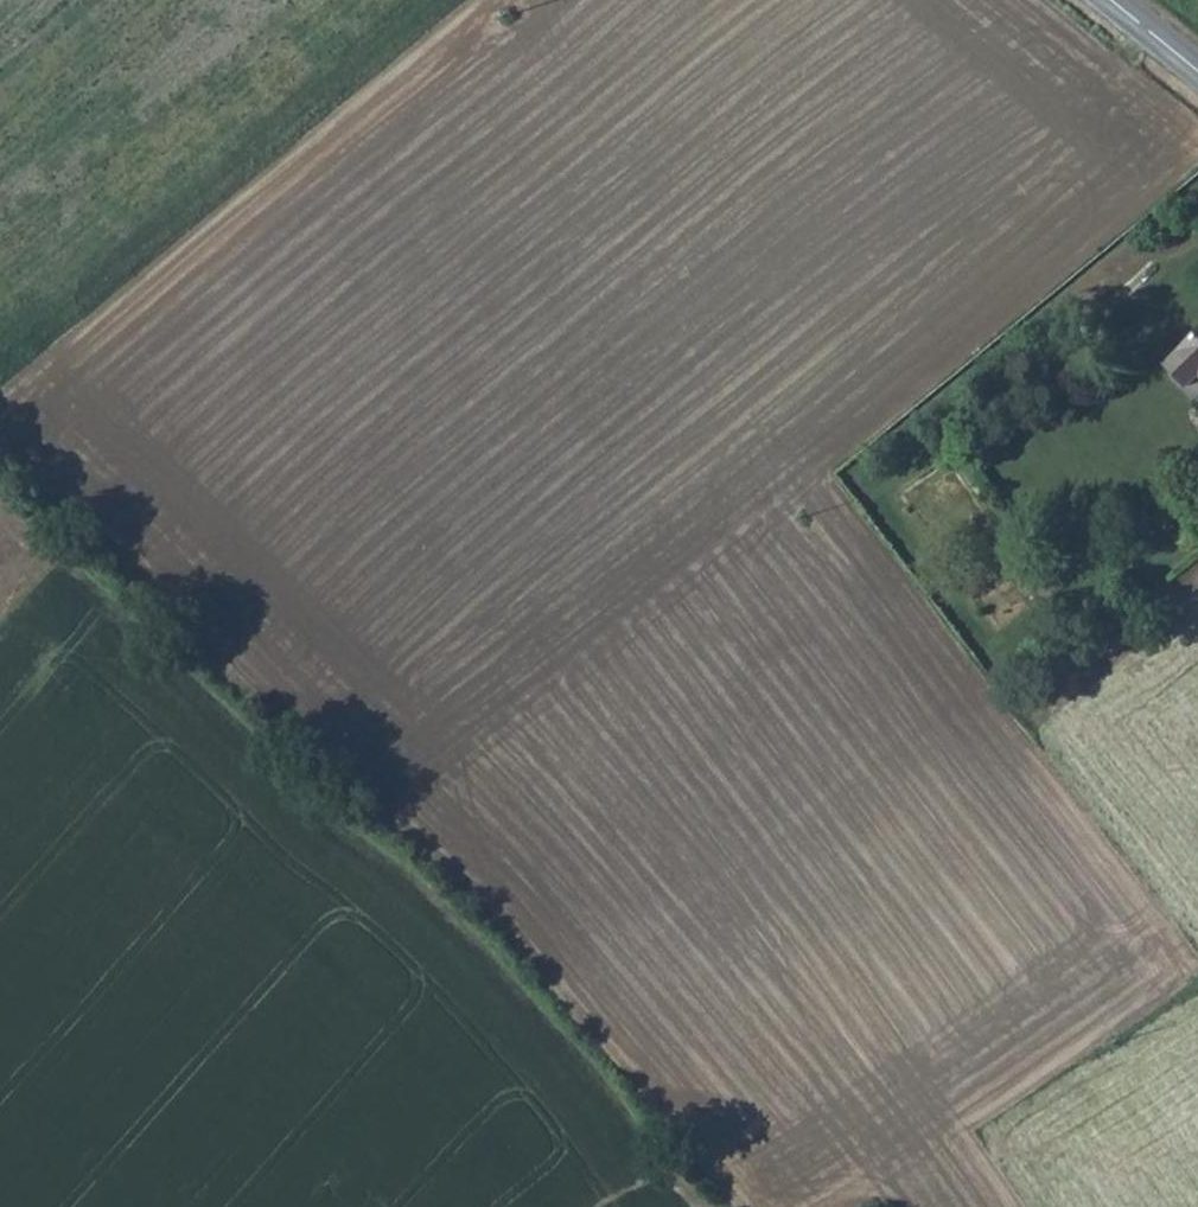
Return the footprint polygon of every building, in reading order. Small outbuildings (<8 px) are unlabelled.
[(1166,365),(1188,387),(1197,374),(1197,333),(1166,365)]
